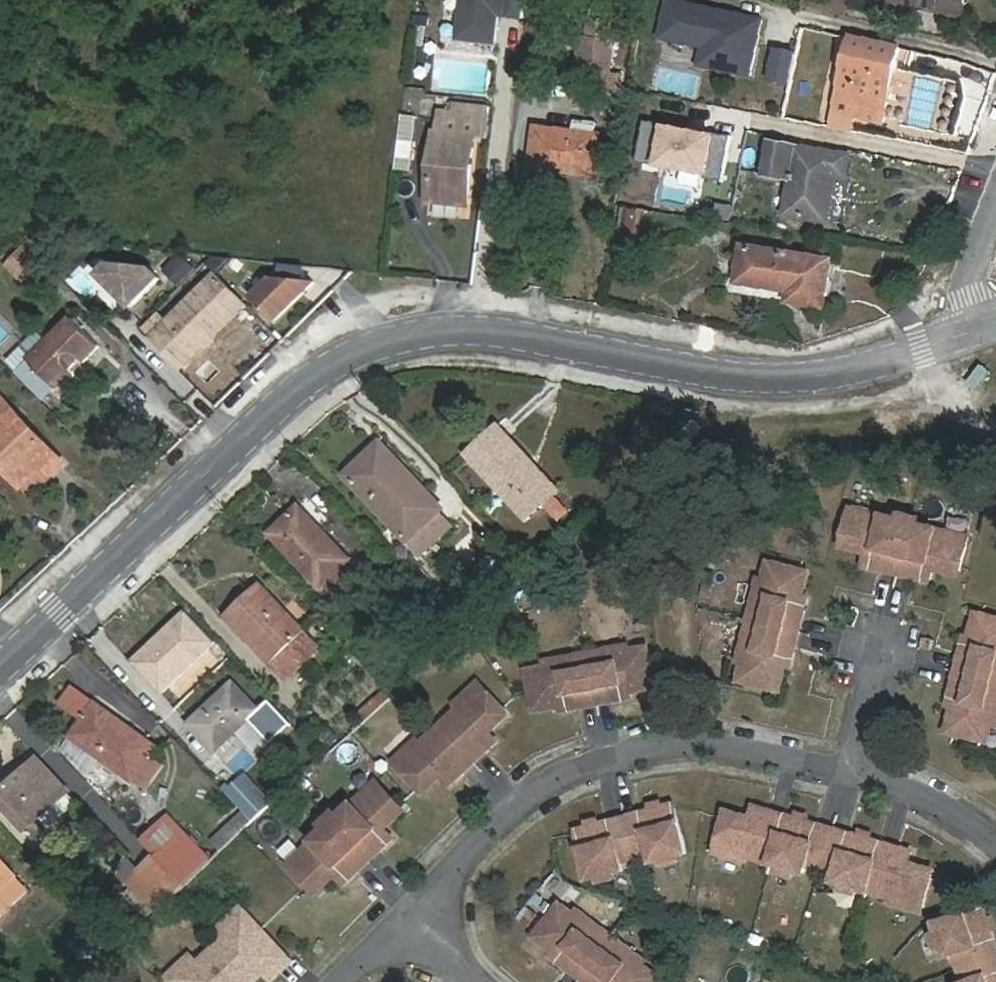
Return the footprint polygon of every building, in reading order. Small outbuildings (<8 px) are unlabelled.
[(501,16),(505,16),(507,0),(465,0),(461,39),(498,43),(501,16)] [(510,17),(526,19),(529,0),(512,0),(510,17)] [(803,7),(825,12),(828,0),(805,0),(803,7)] [(826,11),(848,16),(852,0),(828,0),(826,11)] [(962,14),(965,0),(895,0),(962,14)] [(700,66),(751,76),(762,20),(668,1),(661,38),(682,43),(685,28),(706,32),(703,47),(700,66)] [(582,38),(614,43),(617,25),(585,20),(582,38)] [(703,47),(706,32),(685,28),(682,43),(703,47)] [(839,99),(888,108),(901,46),(851,36),(839,99)] [(577,69),(609,74),(614,43),(582,38),(577,69)] [(775,50),(769,80),(789,84),(795,54),(775,50)] [(486,139),(490,108),(485,107),(483,117),(441,112),(438,133),(436,133),(429,202),(468,206),(475,139),(486,139)] [(729,137),(644,119),(636,160),(720,178),(729,137)] [(537,129),(532,175),(553,178),(554,170),(595,174),(599,135),(537,129)] [(836,168),(848,170),(850,155),(771,143),(766,174),(791,178),(785,216),(828,222),(836,168)] [(617,238),(634,240),(639,210),(622,208),(617,238)] [(825,306),(832,261),(744,246),(738,282),(790,291),(789,302),(825,306)] [(5,264),(17,276),(34,260),(21,248),(5,264)] [(183,257),(167,274),(179,286),(195,270),(183,257)] [(277,263),(274,278),(301,280),(304,266),(277,263)] [(164,283),(155,274),(113,269),(102,280),(135,312),(164,283)] [(164,314),(144,334),(178,368),(207,340),(210,344),(247,307),(218,277),(172,322),(164,314)] [(274,278),(252,300),(274,322),(314,282),(301,280),(274,278)] [(69,321),(30,360),(60,388),(99,349),(69,321)] [(23,488),(41,470),(52,481),(66,467),(3,400),(0,403),(0,463),(23,488)] [(651,423),(662,426),(665,414),(654,412),(651,423)] [(467,456),(527,520),(543,505),(555,495),(556,494),(530,466),(534,463),(511,437),(491,456),(480,444),(467,456)] [(382,445),(348,478),(421,554),(452,526),(439,513),(442,510),(382,445)] [(555,495),(543,505),(558,522),(569,512),(555,495)] [(335,598),(359,576),(346,562),(348,560),(299,508),(271,535),(320,587),(322,585),(335,598)] [(910,522),(851,508),(843,542),(870,549),(866,566),(898,573),(910,522)] [(910,522),(898,573),(930,581),(934,564),(961,570),(969,536),(910,522)] [(758,579),(748,621),(798,634),(807,599),(797,596),(804,572),(772,564),(767,582),(758,579)] [(320,649),(305,633),(305,632),(262,586),(229,618),(287,681),(320,649)] [(217,643),(184,609),(132,659),(165,693),(217,643)] [(958,671),(995,680),(995,618),(981,614),(976,638),(966,636),(958,671)] [(748,621),(737,663),(746,665),(742,683),(774,690),(780,666),(789,669),(798,634),(748,621)] [(630,655),(628,645),(586,653),(595,704),(631,697),(629,688),(654,684),(648,651),(630,655)] [(586,653),(544,661),(545,670),(528,674),(534,706),(558,701),(560,711),(595,704),(586,653)] [(958,671),(949,706),(958,708),(952,732),(984,740),(988,723),(995,725),(995,680),(958,671)] [(215,754),(250,720),(272,744),(293,726),(268,699),(257,709),(234,684),(190,725),(215,754)] [(395,695),(388,687),(358,713),(365,721),(395,695)] [(505,713),(483,688),(440,726),(474,763),(497,743),(485,730),(505,713)] [(95,704),(73,737),(135,783),(136,781),(146,788),(163,763),(152,756),(158,748),(95,704)] [(440,726),(397,765),(420,790),(440,772),(451,784),(474,763),(440,726)] [(0,795),(0,802),(28,832),(38,822),(69,793),(38,759),(0,795)] [(244,777),(240,781),(266,809),(270,805),(244,777)] [(227,786),(222,789),(252,821),(266,809),(240,781),(231,790),(227,786)] [(332,823),(368,861),(392,839),(380,826),(401,807),(377,781),(332,823)] [(639,814),(641,821),(627,825),(634,853),(649,849),(653,862),(686,853),(674,805),(639,814)] [(771,863),(784,815),(755,807),(750,823),(725,816),(715,848),(771,863)] [(808,860),(823,865),(831,837),(816,833),(819,825),(784,815),(771,863),(805,873),(808,860)] [(619,857),(634,853),(627,825),(612,829),(610,821),(576,831),(589,879),(623,870),(619,857)] [(28,832),(38,842),(49,833),(38,822),(28,832)] [(332,823),(288,864),(312,890),(332,871),(344,884),(368,861),(332,823)] [(212,860),(184,830),(155,857),(184,887),(212,860)] [(847,833),(845,841),(831,837),(823,865),(838,869),(834,881),(868,891),(882,843),(847,833)] [(868,891),(924,906),(933,874),(907,867),(912,851),(882,843),(868,891)] [(155,857),(127,884),(131,888),(133,890),(152,910),(156,914),(184,887),(155,857)] [(16,877),(0,859),(0,892),(16,877)] [(133,890),(131,888),(124,896),(145,918),(152,910),(133,890)] [(581,976),(612,935),(578,909),(572,917),(557,906),(538,932),(558,947),(552,955),(581,976)] [(959,953),(964,967),(992,958),(987,944),(994,941),(983,908),(935,924),(947,957),(959,953)] [(218,946),(252,981),(256,981),(271,968),(275,971),(289,958),(245,912),(231,926),(235,929),(218,946)] [(581,976),(588,981),(653,981),(655,979),(641,969),(646,961),(612,935),(581,976)] [(107,945),(115,954),(120,949),(112,941),(107,945)] [(173,980),(175,981),(252,981),(218,946),(193,969),(189,965),(173,980)] [(992,958),(964,967),(969,981),(995,981),(995,971),(992,958)]
